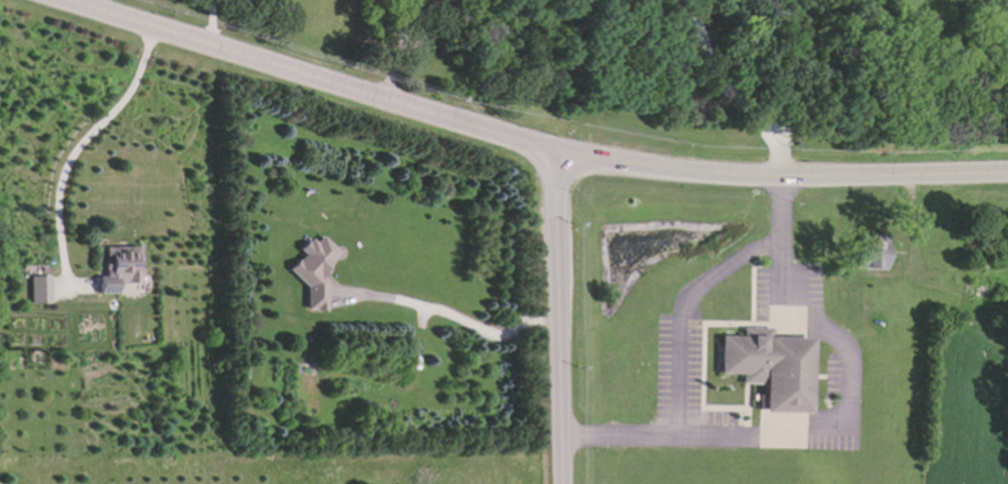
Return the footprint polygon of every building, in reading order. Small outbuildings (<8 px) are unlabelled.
[(326,311),(325,281),(325,267),(338,253),(321,236),(314,243),(309,238),(298,250),(303,255),(287,270),(306,288),(306,311),(326,311)] [(858,237),(880,239),(879,267),(856,267),(858,237)] [(110,252),(133,252),(133,264),(139,264),(139,273),(116,273),(115,292),(98,292),(98,276),(105,276),(105,267),(103,266),(104,262),(105,261),(110,261),(110,252)] [(28,276),(45,276),(46,304),(29,305),(28,276)] [(744,329),(755,329),(755,333),(765,334),(765,340),(817,341),(814,416),(766,416),(766,405),(765,397),(765,386),(741,386),(741,378),(721,378),(721,339),(743,339),(744,329)]
